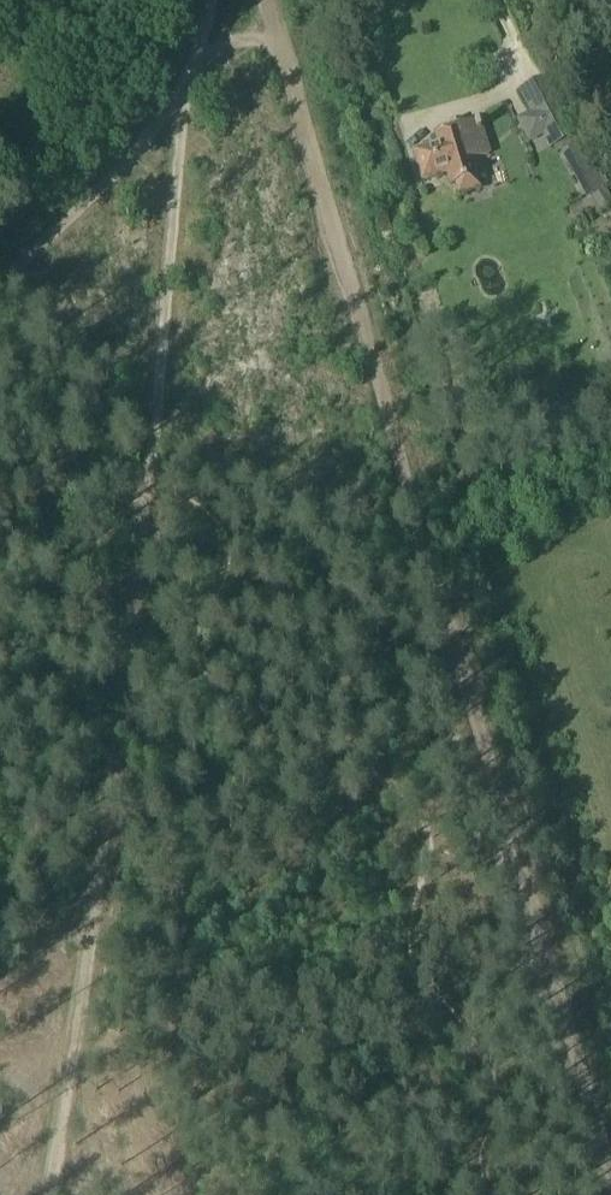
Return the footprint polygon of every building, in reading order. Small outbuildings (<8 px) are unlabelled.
[(521,95),(532,116),(536,114),(554,148),(575,137),(546,82),(521,95)] [(478,124),(437,138),(440,147),(416,155),(424,182),(449,175),(452,186),(458,188),(486,178),(481,161),(489,158),(478,124)] [(600,186),(584,156),(571,163),(586,193),(600,186)]
